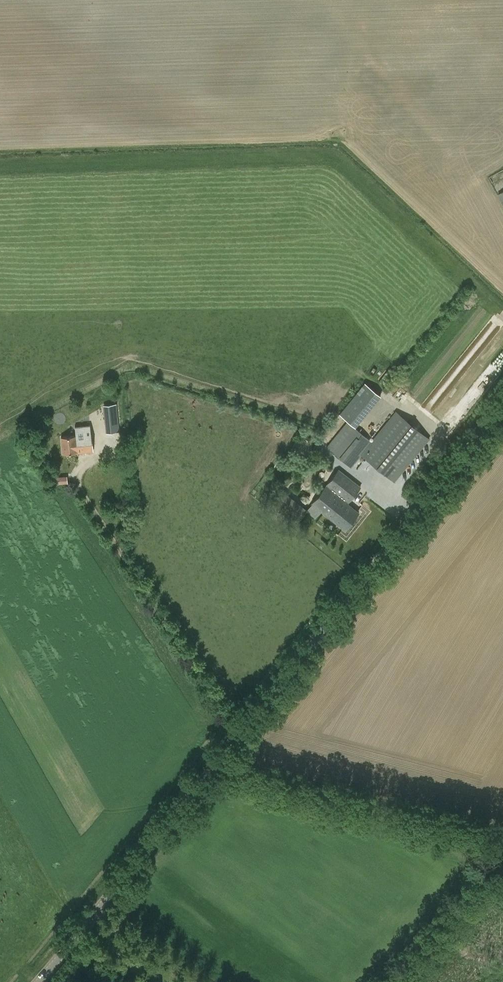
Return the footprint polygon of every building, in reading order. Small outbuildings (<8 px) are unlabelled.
[(105,422),(116,421),(114,405),(104,406),(105,422)] [(396,411),(371,441),(348,421),(326,447),(352,468),(362,455),(394,482),(430,439),(396,411)] [(77,453),(93,452),(90,425),(75,427),(76,436),(61,437),(62,454),(77,452),(77,453)] [(361,487),(339,470),(312,504),(346,530),(359,513),(347,503),(361,487)] [(360,511),(363,504),(357,501),(354,508),(360,511)]
